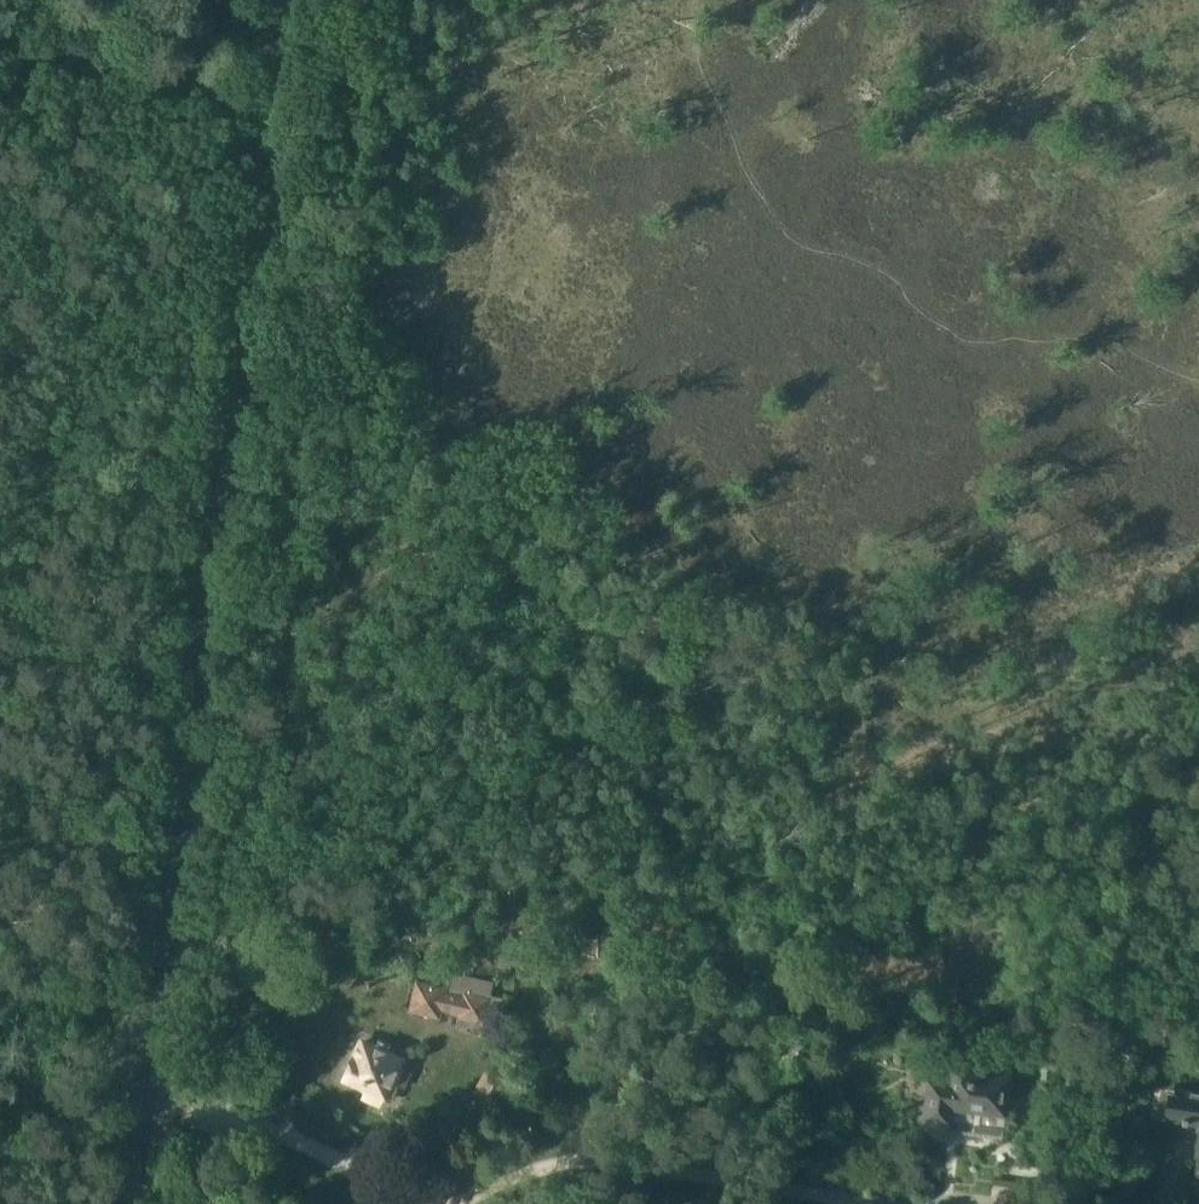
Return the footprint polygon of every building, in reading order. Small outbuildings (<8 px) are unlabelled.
[(416,983),(409,1012),(436,1019),(438,1011),(458,1015),(457,1018),(482,1024),(487,1000),(463,995),(462,999),(442,995),(443,990),(416,983)] [(347,1075),(346,1079),(386,1096),(401,1060),(361,1043),(352,1064),(347,1065),(344,1071),(347,1075)] [(954,1061),(951,1082),(930,1080),(924,1132),(1000,1140),(1003,1111),(1005,1111),(1009,1068),(970,1063),(954,1061)] [(484,1073),(473,1095),(485,1102),(490,1093),(515,1107),(521,1095),(484,1073)] [(1038,1092),(1036,1112),(1048,1113),(1050,1094),(1038,1092)] [(1174,1118),(1187,1120),(1186,1124),(1192,1125),(1192,1124),(1198,1125),(1198,1097),(1182,1095),(1182,1098),(1177,1097),(1174,1118)]
